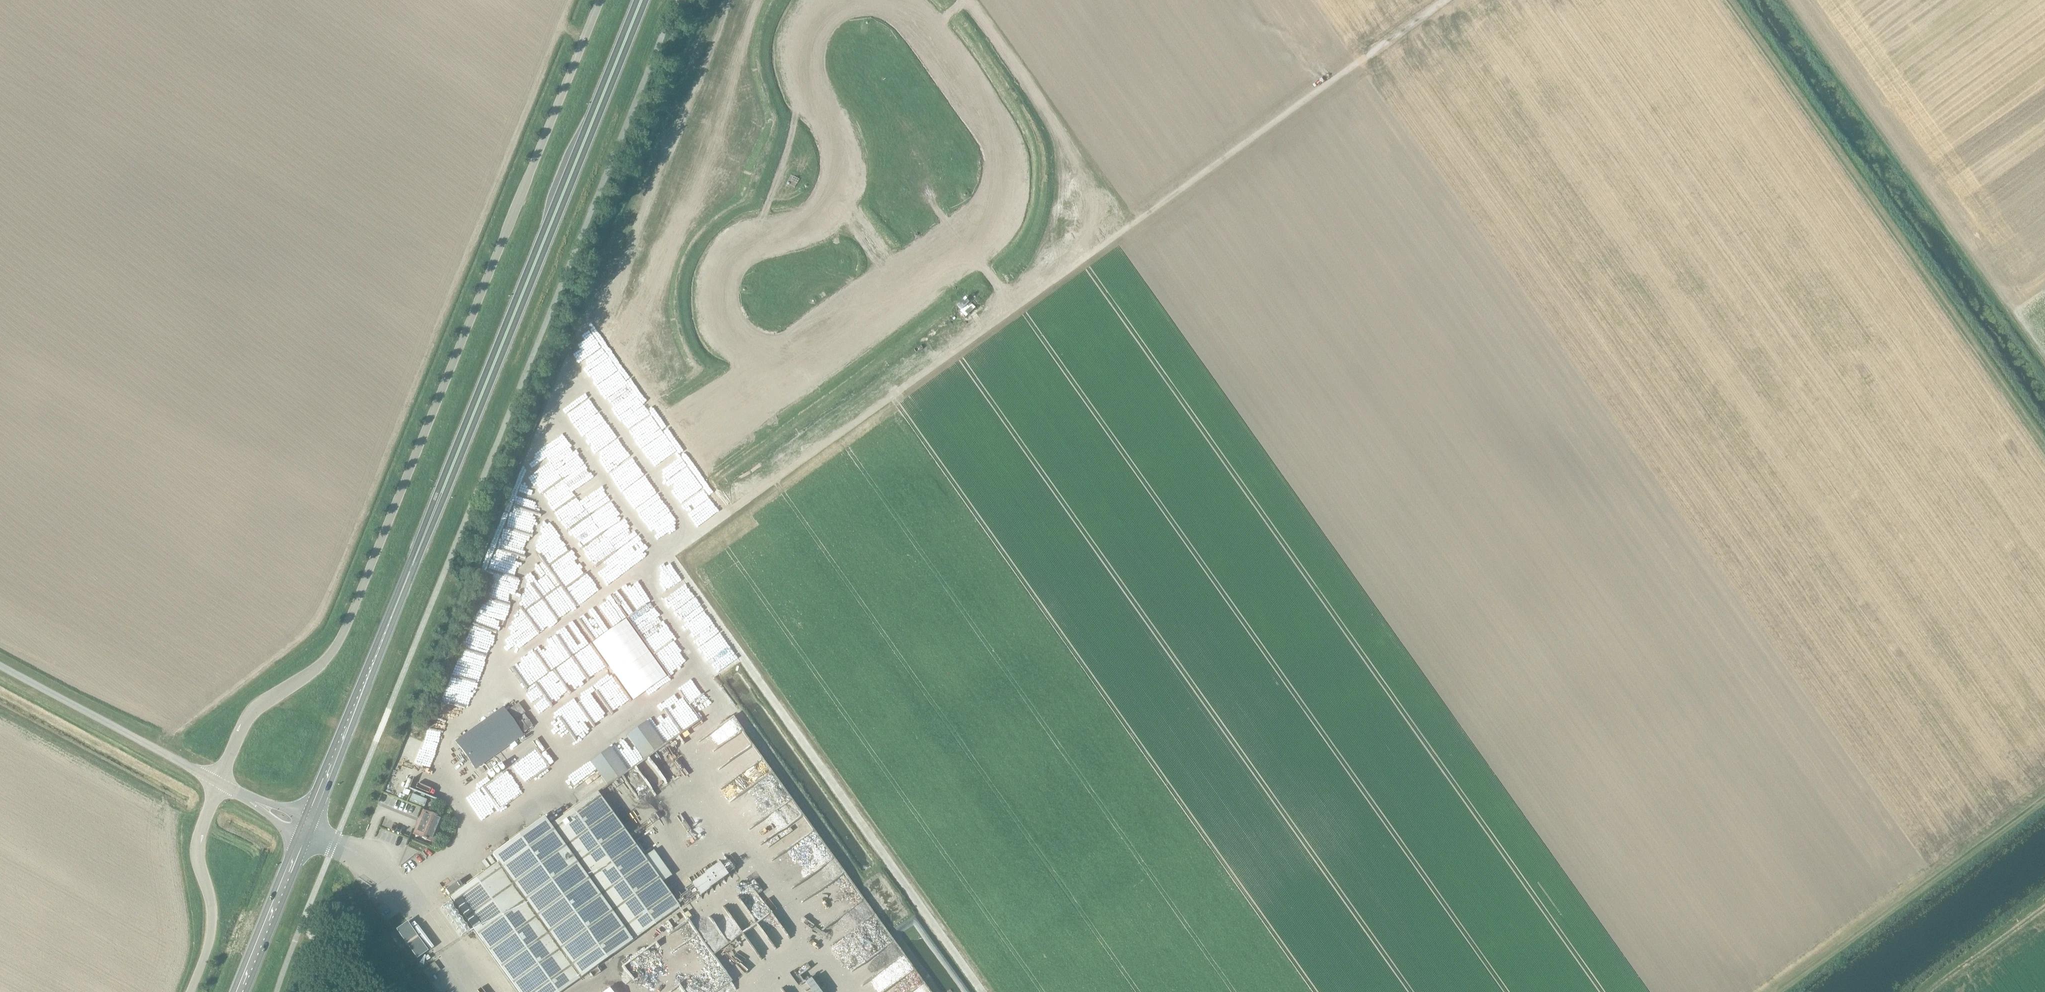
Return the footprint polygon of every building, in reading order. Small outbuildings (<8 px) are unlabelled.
[(602,644),(534,687),(548,708),(554,704),(561,715),(572,708),(566,699),(611,671),(610,669),(619,663),(607,643),(606,641),(602,644)] [(633,661),(641,656),(639,652),(631,657),(633,661)] [(628,675),(594,698),(603,711),(609,707),(616,718),(657,691),(648,678),(661,670),(653,658),(628,675)] [(593,702),(559,721),(569,737),(573,735),(577,742),(572,745),(575,749),(593,739),(587,730),(596,725),(592,718),(600,714),(593,702)] [(678,718),(673,721),(679,732),(691,725),(687,718),(691,715),(695,721),(699,719),(689,703),(680,708),(675,712),(678,718)] [(518,721),(526,715),(519,705),(511,711),(518,721)] [(475,770),(523,736),(503,708),(455,742),(475,770)] [(669,729),(674,726),(668,715),(662,718),(669,729)] [(644,757),(668,740),(655,721),(648,727),(647,726),(636,734),(641,741),(635,745),(644,757)] [(511,756),(511,768),(540,767),(540,768),(555,767),(554,743),(533,744),(533,755),(511,756)] [(604,766),(567,780),(572,793),(609,779),(604,766)] [(504,768),(484,781),(503,810),(511,804),(508,799),(520,791),(504,768)] [(596,793),(549,827),(543,819),(492,856),(498,864),(451,898),(518,991),(561,991),(679,908),(661,884),(671,877),(653,852),(643,859),(596,793)] [(434,835),(436,836),(442,819),(423,811),(419,819),(421,820),(415,836),(431,842),(434,835)] [(705,901),(737,883),(730,870),(698,887),(705,901)] [(809,917),(819,913),(818,910),(822,909),(820,902),(816,904),(814,899),(799,905),(804,920),(809,918),(809,917)] [(418,956),(427,950),(408,924),(399,930),(418,956)] [(426,928),(442,950),(448,946),(432,924),(426,928)]
